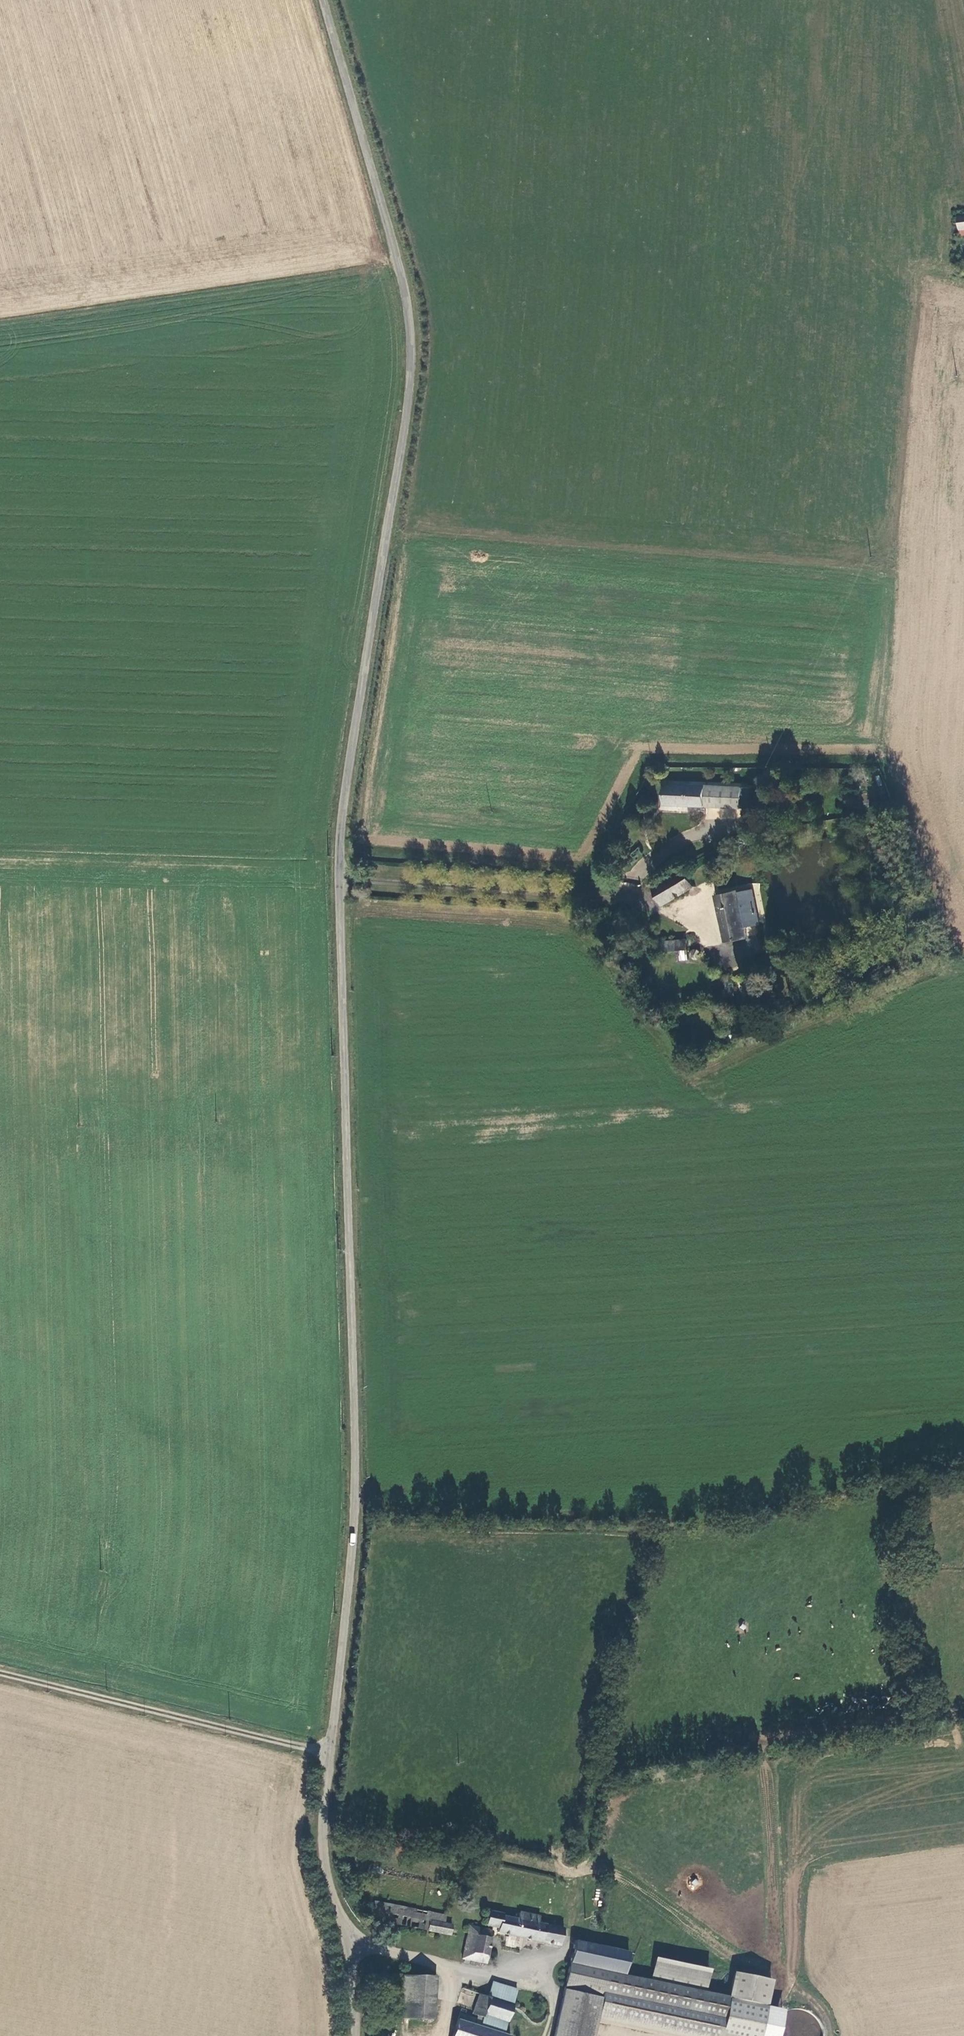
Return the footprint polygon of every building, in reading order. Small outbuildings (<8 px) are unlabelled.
[(956,213),(959,232),(963,231),(963,211),(956,213)] [(742,807),(743,786),(664,783),(663,804),(742,807)] [(752,787),(743,786),(742,807),(752,807),(752,787)] [(706,809),(706,818),(739,819),(739,810),(706,809)] [(638,848),(629,854),(634,861),(642,856),(638,848)] [(692,885),(683,868),(678,870),(679,872),(652,888),(663,906),(691,889),(692,890),(696,888),(694,884),(692,885)] [(737,890),(716,894),(725,941),(758,936),(756,925),(760,925),(754,890),(738,892),(737,890)] [(655,952),(680,950),(687,950),(687,939),(654,942),(655,952)] [(687,950),(680,950),(681,959),(688,959),(687,950)] [(729,1032),(717,1037),(720,1043),(732,1038),(729,1032)] [(444,1914),(418,1910),(373,1901),(370,1919),(449,1935),(451,1923),(443,1922),(444,1914)] [(563,1928),(546,1925),(536,1923),(516,1919),(499,1915),(500,1913),(488,1911),(486,1925),(497,1927),(496,1932),(507,1934),(505,1945),(519,1948),(521,1937),(560,1945),(563,1928)] [(516,1919),(536,1923),(537,1916),(517,1912),(516,1919)] [(467,1925),(461,1958),(463,1959),(463,1962),(467,1962),(468,1959),(486,1963),(492,1934),(489,1929),(467,1925)] [(766,2004),(729,1996),(708,1992),(712,1972),(657,1961),(653,1981),(624,1975),(629,1951),(575,1941),(555,2035),(594,2035),(599,2010),(721,2035),(725,2035),(759,2035),(766,2004)] [(434,1976),(402,1974),(400,2020),(432,2021),(434,1976)] [(733,1974),(729,1996),(766,2004),(771,1982),(733,1974)] [(491,1983),(487,1997),(503,2002),(507,1988),(491,1983)] [(487,1997),(478,1994),(472,2013),(478,2015),(476,2020),(458,2015),(452,2035),(505,2035),(502,2035),(505,2022),(506,2022),(516,1990),(507,1988),(503,2002),(487,1997)]
